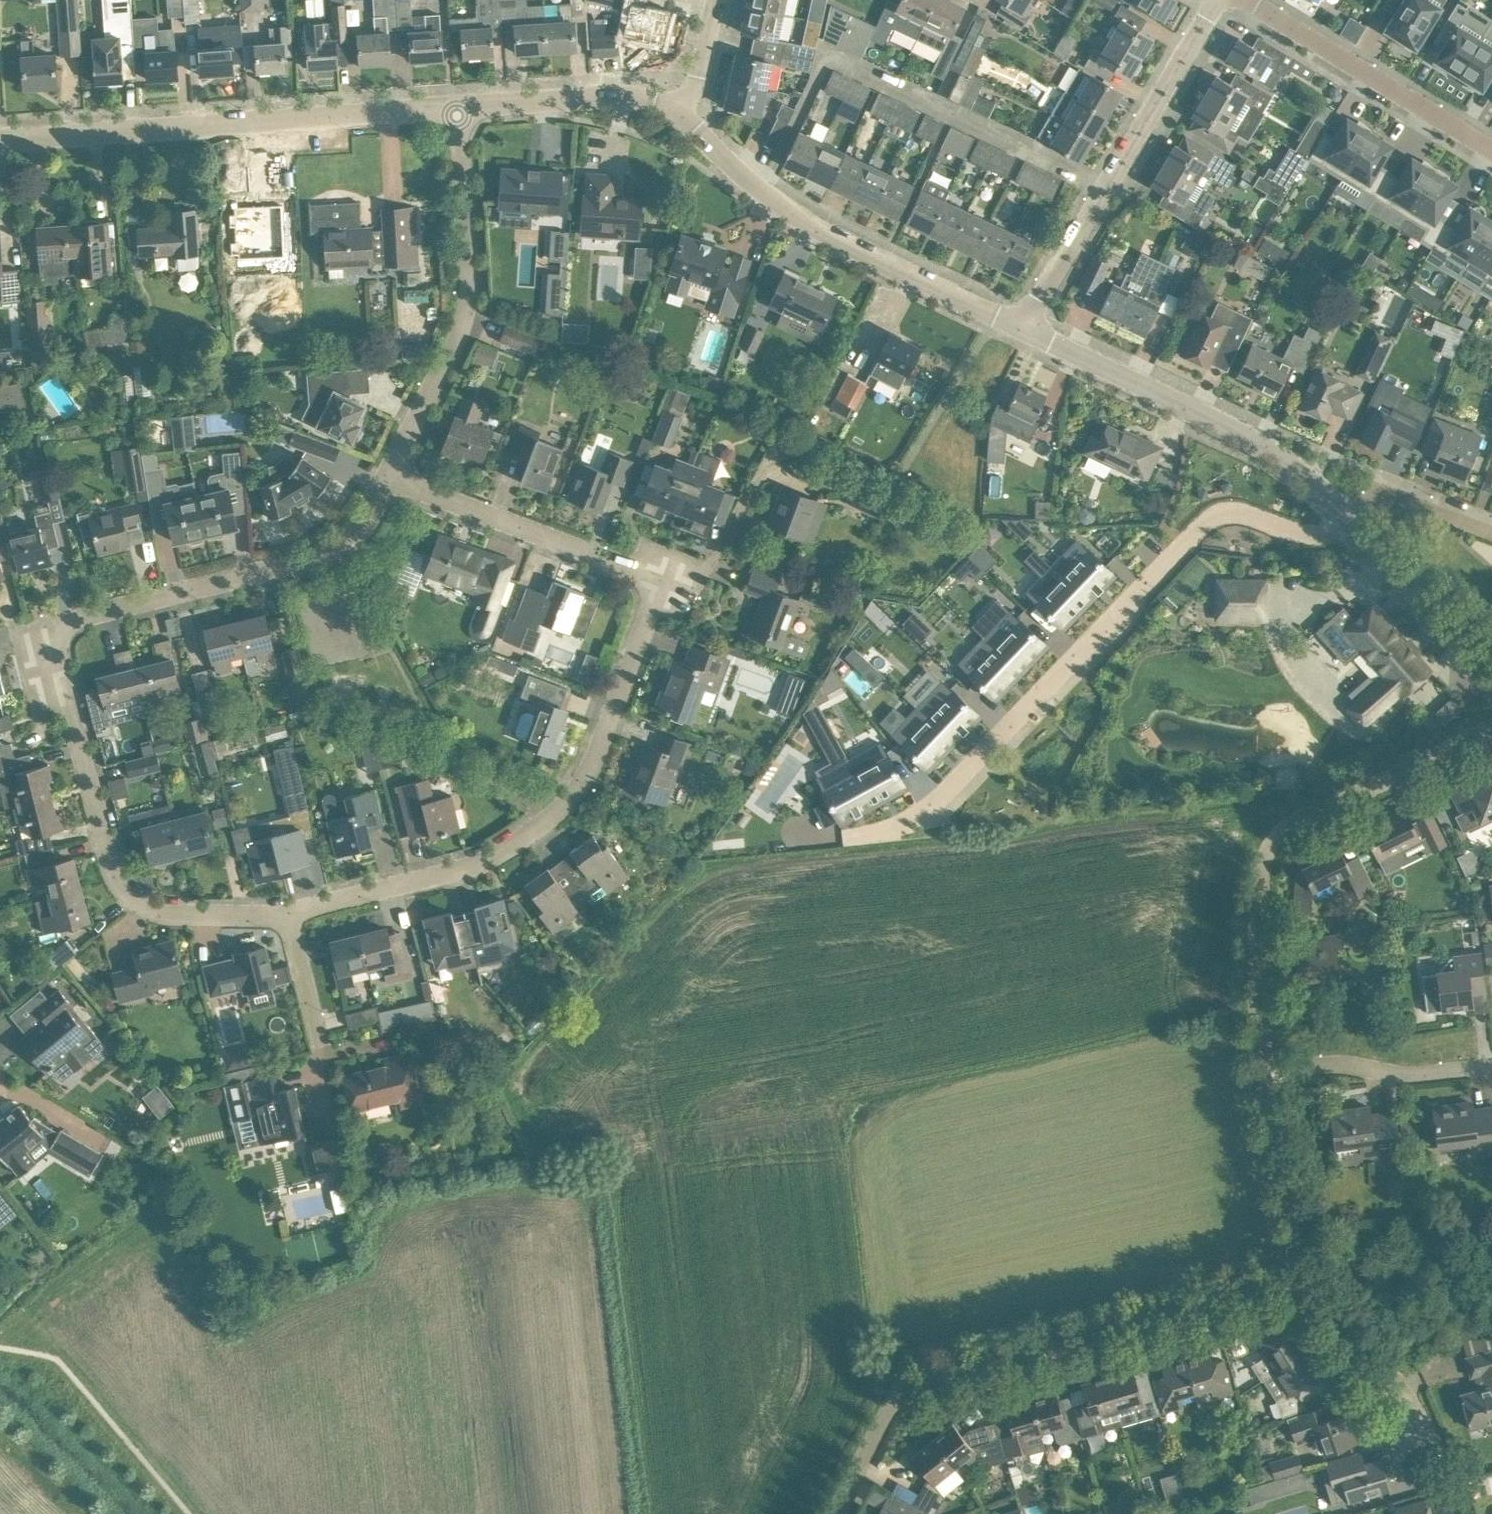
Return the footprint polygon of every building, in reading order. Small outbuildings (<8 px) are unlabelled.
[(77,0),(42,0),(42,2),(56,0),(60,56),(81,54),(77,0)] [(94,38),(95,57),(94,57),(96,83),(109,82),(109,85),(122,84),(122,81),(124,81),(124,78),(136,77),(135,64),(135,57),(132,17),(131,0),(118,0),(119,19),(106,19),(107,37),(105,37),(94,38)] [(169,16),(175,16),(184,15),(183,0),(167,0),(169,16)] [(184,15),(185,22),(201,21),(199,0),(183,0),(184,15)] [(241,11),(265,9),(265,0),(240,0),(241,11)] [(300,28),(302,55),(308,54),(309,67),(338,65),(336,41),(348,40),(346,14),(345,4),(345,0),(332,0),(332,5),(333,25),(300,28)] [(358,33),(358,37),(360,64),(391,61),(389,32),(388,27),(398,26),(397,0),(373,0),(374,17),(373,17),(375,32),(358,33)] [(411,0),(397,0),(398,26),(398,28),(410,27),(413,27),(412,16),(411,0)] [(502,14),(501,0),(476,0),(477,9),(477,15),(450,17),(451,31),(462,30),(463,57),(494,54),(492,26),(491,15),(502,14)] [(527,4),(527,0),(501,0),(502,14),(503,29),(504,29),(504,28),(503,20),(516,19),(516,25),(518,53),(546,51),(543,5),(543,3),(542,3),(542,5),(528,6),(527,4)] [(572,2),(560,3),(560,4),(543,5),(546,51),(576,49),(574,21),(573,21),(573,16),(587,15),(586,0),(572,0),(572,2)] [(782,14),(785,0),(745,0),(744,5),(782,14)] [(917,36),(935,0),(902,0),(899,5),(889,0),(877,26),(871,38),(885,45),(893,28),(904,33),(916,39),(917,36)] [(962,39),(951,34),(964,8),(948,0),(935,0),(917,36),(916,39),(942,51),(934,69),(946,74),(949,67),(962,39)] [(1030,0),(1000,0),(1008,5),(1001,15),(1022,28),(1034,10),(1027,5),(1030,0)] [(1061,10),(1071,16),(1080,2),(1077,0),(1067,0),(1061,10)] [(1131,5),(1133,1),(1164,20),(1166,16),(1172,17),(1178,7),(1175,3),(1176,0),(1123,0),(1131,5)] [(1312,15),(1318,4),(1321,0),(1287,0),(1312,15)] [(1400,6),(1385,30),(1399,38),(1397,40),(1411,49),(1412,46),(1415,48),(1441,7),(1429,0),(1390,0),(1400,6)] [(625,31),(621,45),(627,45),(629,45),(629,44),(639,46),(641,38),(663,43),(670,9),(633,1),(625,31)] [(1110,39),(1142,58),(1154,37),(1136,26),(1142,16),(1121,3),(1110,22),(1117,26),(1110,39)] [(1456,4),(1439,32),(1449,39),(1434,63),(1445,70),(1448,67),(1459,74),(1491,21),(1469,7),(1467,10),(1456,4)] [(776,39),(782,14),(744,5),(741,20),(745,21),(743,31),(776,39)] [(851,14),(832,5),(824,38),(836,44),(851,14)] [(614,9),(590,11),(594,71),(618,69),(614,9)] [(443,58),(441,30),(440,13),(426,14),(426,15),(412,16),(413,27),(410,27),(411,32),(410,32),(412,60),(415,60),(417,64),(425,63),(427,59),(443,58)] [(962,73),(975,45),(983,49),(988,37),(980,33),(983,29),(987,19),(975,13),(962,39),(949,67),(962,73)] [(864,20),(851,14),(836,44),(849,50),(864,20)] [(158,16),(132,17),(135,57),(135,64),(147,63),(149,79),(178,77),(176,50),(175,50),(174,34),(174,27),(166,28),(158,28),(158,16)] [(1352,16),(1344,33),(1359,40),(1366,23),(1352,16)] [(864,20),(849,50),(862,57),(871,38),(877,26),(864,20)] [(1459,74),(1470,81),(1468,84),(1480,92),(1491,71),(1491,21),(1459,74)] [(202,75),(233,73),(231,46),(217,47),(216,23),(198,24),(202,75)] [(285,54),(292,54),(290,26),(269,27),(271,44),(256,45),(257,71),(286,69),(285,54)] [(1068,57),(1078,38),(1067,32),(1058,52),(1068,57)] [(1232,42),(1226,51),(1228,55),(1227,58),(1254,75),(1261,62),(1278,72),(1282,74),(1284,76),(1289,67),(1310,80),(1316,70),(1295,57),(1263,38),(1257,48),(1239,37),(1236,42),(1232,42)] [(24,88),(58,85),(56,56),(33,57),(32,38),(21,39),(24,88)] [(1140,60),(1142,58),(1110,39),(1103,51),(1096,46),(1084,65),(1105,78),(1111,67),(1130,78),(1132,74),(1137,74),(1143,65),(1140,60)] [(814,59),(817,47),(785,40),(783,52),(814,59)] [(975,45),(963,71),(973,76),(985,50),(983,49),(975,45)] [(811,72),(814,59),(783,52),(780,64),(811,72)] [(735,65),(731,65),(728,80),(766,88),(771,62),(737,55),(735,65)] [(1065,90),(1108,114),(1120,93),(1121,93),(1121,92),(1083,69),(1082,70),(1079,71),(1067,90),(1065,89),(1065,90)] [(843,98),(853,79),(834,70),(825,89),(843,98)] [(962,73),(950,99),(961,104),(974,76),(973,76),(963,71),(962,73)] [(1265,112),(1263,111),(1273,94),(1241,75),(1235,86),(1217,75),(1214,79),(1209,79),(1204,88),(1206,92),(1204,95),(1256,126),(1265,112)] [(961,104),(973,109),(985,82),(974,76),(961,104)] [(862,107),(871,88),(853,79),(843,98),(862,107)] [(766,88),(728,80),(725,94),(728,95),(726,106),(760,113),(766,88)] [(1332,86),(1330,91),(1332,98),(1336,100),(1340,99),(1342,95),(1340,88),(1336,85),(1332,86)] [(1094,137),(1108,114),(1065,90),(1052,112),(1094,137)] [(889,120),(898,100),(879,91),(870,111),(889,120)] [(995,101),(981,94),(975,108),(989,114),(995,101)] [(1248,140),(1256,126),(1204,95),(1203,98),(1198,98),(1192,107),(1195,111),(1192,116),(1210,127),(1204,137),(1229,152),(1239,135),(1248,140)] [(907,128),(917,109),(898,100),(889,120),(907,128)] [(1081,160),(1094,137),(1052,112),(1038,135),(1080,161),(1081,160)] [(916,133),(935,141),(944,122),(925,113),(916,133)] [(789,121),(778,115),(764,144),(775,150),(789,121)] [(1347,119),(1335,139),(1324,132),(1317,144),(1310,156),(1309,157),(1342,177),(1372,128),(1358,119),(1356,124),(1347,119)] [(951,126),(941,147),(964,158),(975,137),(951,126)] [(1382,140),(1385,136),(1372,128),(1342,177),(1374,197),(1389,172),(1378,165),(1390,145),(1382,140)] [(808,173),(823,141),(799,130),(783,164),(784,164),(785,163),(808,173)] [(1303,136),(1295,149),(1308,157),(1308,156),(1310,156),(1317,144),(1316,144),(1303,136)] [(988,167),(998,148),(979,139),(970,158),(988,167)] [(830,184),(846,152),(823,141),(808,173),(830,184)] [(1176,144),(1163,164),(1195,183),(1207,190),(1213,178),(1223,184),(1229,188),(1234,180),(1236,177),(1232,174),(1231,170),(1234,165),(1200,144),(1194,154),(1176,144)] [(1269,166),(1263,176),(1273,182),(1287,191),(1308,157),(1295,149),(1290,146),(1275,170),(1269,166)] [(1007,176),(1016,157),(998,148),(988,167),(1007,176)] [(853,195),(868,163),(846,152),(830,184),(853,195)] [(1420,164),(1412,159),(1400,178),(1389,172),(1374,197),(1407,216),(1437,167),(1423,159),(1420,164)] [(1034,189),(1043,169),(1024,160),(1015,180),(1034,189)] [(876,206),(891,174),(868,163),(853,195),(876,206)] [(1188,195),(1195,183),(1163,164),(1151,185),(1169,196),(1163,206),(1197,227),(1209,208),(1188,195)] [(1246,167),(1242,175),(1254,182),(1258,174),(1246,167)] [(1450,175),(1437,167),(1407,216),(1427,229),(1420,239),(1433,246),(1448,222),(1437,215),(1455,185),(1447,180),(1450,175)] [(559,212),(562,172),(540,170),(541,169),(540,169),(539,170),(530,169),(530,168),(529,168),(529,169),(503,168),(500,208),(501,208),(502,203),(532,205),(532,210),(559,212)] [(1052,197),(1061,178),(1043,169),(1034,189),(1052,197)] [(640,237),(642,200),(615,197),(616,176),(588,174),(587,195),(584,195),(581,233),(640,237)] [(898,218),(914,185),(891,174),(876,206),(898,216),(897,218),(898,218)] [(930,232),(945,200),(950,189),(926,177),(905,222),(906,222),(907,221),(930,232)] [(1267,192),(1265,196),(1279,204),(1287,191),(1273,182),(1267,192)] [(953,242),(968,210),(945,200),(930,232),(953,242)] [(386,264),(418,262),(415,207),(383,209),(384,229),(370,230),(370,229),(361,229),(360,201),(310,204),(312,233),(327,232),(329,265),(373,263),(373,260),(386,259),(386,264)] [(1459,228),(1448,222),(1433,246),(1465,266),(1491,222),(1491,221),(1485,217),(1485,216),(1486,214),(1486,213),(1486,212),(1486,211),(1485,210),(1485,208),(1484,207),(1483,206),(1482,205),(1481,205),(1479,204),(1478,204),(1476,204),(1475,205),(1474,205),(1473,206),(1472,207),(1471,208),(1459,228)] [(239,259),(300,257),(299,219),(283,220),(282,205),(234,208),(236,244),(238,243),(239,259)] [(200,265),(199,253),(196,209),(171,211),(173,227),(140,229),(141,254),(174,251),(176,267),(179,269),(197,268),(200,265)] [(976,253),(991,221),(968,210),(953,242),(976,253)] [(107,222),(104,222),(97,220),(90,219),(82,221),(76,224),(75,224),(76,238),(80,238),(81,256),(79,256),(80,274),(111,272),(110,270),(117,270),(115,237),(108,237),(107,222)] [(999,264),(1014,232),(991,221),(976,253),(999,264)] [(1465,266),(1485,278),(1479,289),(1491,296),(1491,295),(1491,222),(1465,266)] [(78,274),(80,274),(79,256),(81,256),(80,238),(76,238),(75,224),(73,224),(74,228),(39,230),(41,261),(43,283),(58,282),(58,274),(78,273),(78,274)] [(552,228),(549,260),(567,261),(570,230),(567,230),(555,229),(552,228)] [(1020,276),(1036,243),(1014,232),(999,264),(1020,274),(1019,276),(1020,276)] [(1190,234),(1182,251),(1198,259),(1206,242),(1190,234)] [(701,238),(700,242),(682,236),(680,242),(678,247),(679,247),(671,272),(672,272),(666,289),(688,296),(693,279),(713,286),(709,296),(707,295),(707,296),(709,297),(706,305),(733,314),(745,275),(720,267),(725,250),(713,246),(715,242),(701,238)] [(20,298),(18,275),(2,276),(0,248),(0,300),(20,298)] [(653,250),(637,249),(635,280),(651,281),(653,250)] [(1240,251),(1234,265),(1243,269),(1249,256),(1240,251)] [(1093,255),(1077,286),(1095,295),(1111,264),(1093,255)] [(1259,260),(1252,274),(1265,280),(1271,266),(1259,260)] [(1125,305),(1117,322),(1145,336),(1167,291),(1164,290),(1160,288),(1166,277),(1170,267),(1160,262),(1156,272),(1140,304),(1133,301),(1130,307),(1125,305)] [(1137,277),(1128,272),(1121,286),(1114,282),(1099,313),(1117,322),(1125,305),(1130,307),(1133,301),(1140,304),(1156,272),(1143,265),(1137,277)] [(564,315),(567,273),(548,272),(545,314),(564,315)] [(770,305),(822,329),(837,296),(785,272),(770,305)] [(1454,293),(1467,299),(1472,288),(1460,282),(1454,293)] [(428,290),(405,291),(405,303),(428,302),(428,290)] [(27,301),(31,347),(53,345),(49,313),(46,314),(45,299),(27,301)] [(1194,325),(1181,353),(1208,366),(1219,342),(1223,344),(1237,351),(1243,338),(1252,318),(1241,313),(1238,311),(1230,326),(1193,308),(1187,322),(1194,325)] [(131,345),(130,311),(113,312),(113,326),(88,327),(89,347),(131,345)] [(1430,317),(1430,323),(1434,327),(1439,328),(1443,324),(1443,319),(1440,314),(1435,314),(1430,317)] [(588,342),(589,323),(563,321),(562,340),(588,342)] [(1304,369),(1322,332),(1309,325),(1304,337),(1295,332),(1283,358),(1252,343),(1237,374),(1263,386),(1261,391),(1276,398),(1292,364),(1304,369)] [(754,351),(763,331),(752,326),(742,346),(754,351)] [(920,349),(890,333),(877,359),(870,373),(899,388),(907,374),(920,349)] [(1382,335),(1362,374),(1375,380),(1394,341),(1382,335)] [(301,344),(287,345),(288,359),(302,359),(301,344)] [(478,347),(471,366),(481,370),(483,364),(493,368),(498,354),(478,347)] [(584,354),(570,349),(562,367),(576,374),(584,354)] [(620,376),(624,365),(610,360),(606,371),(620,376)] [(349,385),(348,369),(308,372),(310,388),(314,388),(314,394),(310,401),(327,409),(319,425),(322,427),(320,429),(331,434),(332,432),(353,442),(354,440),(358,439),(361,437),(363,433),(363,429),(360,426),(362,424),(357,421),(365,405),(340,393),(344,386),(349,385)] [(1307,408),(1307,413),(1316,417),(1320,415),(1326,417),(1330,408),(1351,417),(1362,392),(1342,383),(1343,381),(1318,369),(1301,405),(1307,408)] [(848,373),(835,397),(852,406),(865,382),(866,382),(848,372),(848,373)] [(1369,424),(1361,439),(1387,451),(1394,435),(1411,443),(1409,446),(1411,447),(1424,420),(1394,406),(1402,388),(1383,379),(1386,373),(1384,373),(1381,379),(1376,390),(1362,420),(1369,424)] [(710,374),(705,389),(717,392),(722,378),(710,374)] [(0,386),(0,409),(4,407),(21,403),(23,403),(18,383),(20,383),(20,381),(0,386)] [(992,415),(990,422),(1029,441),(1039,421),(1037,421),(1035,420),(1047,395),(1019,382),(1008,407),(998,402),(992,415)] [(492,430),(476,423),(483,403),(465,396),(457,416),(456,416),(442,452),(461,458),(463,453),(482,460),(489,439),(492,430)] [(966,419),(975,424),(980,415),(971,410),(966,419)] [(669,446),(680,418),(663,411),(653,440),(669,446)] [(173,423),(176,449),(196,447),(192,414),(172,416),(173,423)] [(1445,460),(1440,472),(1465,482),(1471,465),(1477,467),(1482,455),(1476,453),(1482,436),(1435,418),(1422,451),(1445,460)] [(317,437),(295,429),(280,423),(275,437),(290,443),(289,444),(312,452),(317,437)] [(521,481),(547,491),(564,447),(538,438),(540,432),(521,425),(510,455),(528,462),(521,481)] [(1092,435),(1085,451),(1134,475),(1135,472),(1147,478),(1162,447),(1135,434),(1134,437),(1108,425),(1101,439),(1092,435)] [(643,436),(636,453),(645,457),(651,439),(643,436)] [(230,491),(246,490),(242,443),(241,443),(242,452),(225,453),(226,472),(212,475),(210,478),(213,491),(197,495),(206,534),(210,533),(210,535),(212,537),(223,534),(224,532),(224,530),(238,526),(230,491)] [(126,449),(133,488),(147,486),(142,453),(141,447),(126,449)] [(677,510),(699,450),(694,448),(688,463),(677,459),(673,470),(656,464),(639,508),(661,517),(665,506),(677,510)] [(699,450),(677,510),(689,515),(685,526),(706,534),(713,515),(725,519),(734,494),(723,490),(711,485),(721,459),(699,450)] [(584,463),(570,500),(599,511),(611,480),(624,485),(633,460),(609,451),(601,469),(584,463)] [(143,453),(142,453),(147,486),(151,508),(167,506),(172,527),(175,541),(189,537),(190,540),(192,541),(202,539),(204,537),(203,534),(206,534),(197,495),(182,498),(180,485),(176,483),(165,486),(162,467),(158,468),(157,462),(155,452),(143,454),(143,453)] [(261,483),(270,517),(292,511),(290,504),(297,500),(299,504),(309,498),(307,495),(314,490),(319,494),(332,476),(302,455),(296,464),(287,457),(270,467),(274,480),(261,483)] [(1159,466),(1153,479),(1173,490),(1178,475),(1159,466)] [(61,497),(54,472),(39,475),(45,501),(61,497)] [(8,488),(5,475),(0,477),(0,490),(8,488)] [(804,536),(817,501),(783,488),(770,524),(804,536)] [(1050,517),(1050,500),(1036,500),(1035,517),(1050,517)] [(104,507),(79,513),(78,512),(77,512),(83,537),(84,537),(84,536),(95,533),(99,552),(130,544),(125,523),(140,520),(136,503),(105,511),(104,507)] [(6,533),(12,556),(15,555),(19,571),(53,563),(49,548),(59,545),(51,510),(35,514),(38,525),(6,533)] [(6,533),(6,534),(1,514),(0,515),(0,552),(9,549),(10,556),(12,556),(6,533)] [(1034,529),(1022,518),(1001,518),(1024,540),(1034,529)] [(489,635),(492,631),(502,604),(497,602),(507,576),(513,559),(497,553),(491,569),(489,573),(478,569),(483,554),(467,548),(469,544),(457,540),(455,543),(440,537),(439,540),(435,540),(431,542),(429,546),(431,550),(434,553),(429,567),(484,588),(479,601),(482,602),(474,624),(474,629),(476,633),(480,636),(485,637),(489,635)] [(980,543),(969,554),(986,571),(997,560),(980,543)] [(1115,575),(1085,547),(1072,562),(1063,553),(1051,565),(1089,602),(1115,575)] [(1034,549),(1024,559),(1041,576),(1026,592),(1064,628),(1089,602),(1051,565),(1034,549)] [(961,580),(969,571),(978,580),(986,571),(969,554),(952,572),(961,580)] [(757,614),(749,635),(781,647),(800,599),(775,590),(781,575),(755,565),(745,589),(766,598),(760,616),(757,614)] [(512,618),(504,639),(533,650),(541,629),(538,628),(540,621),(569,632),(575,616),(590,622),(599,599),(584,593),(585,592),(554,580),(549,595),(528,587),(516,620),(512,618)] [(1212,581),(1213,620),(1261,619),(1261,580),(1212,581)] [(997,599),(972,625),(984,636),(1022,672),(1047,646),(1009,610),(997,599)] [(1343,606),(1331,617),(1338,624),(1338,625),(1355,643),(1359,648),(1383,675),(1376,682),(1370,675),(1349,694),(1355,700),(1347,707),(1363,725),(1401,692),(1403,695),(1431,670),(1372,605),(1356,620),(1343,606)] [(932,629),(913,611),(902,623),(921,641),(932,629)] [(275,658),(272,646),(264,615),(235,622),(242,654),(243,654),(247,670),(252,673),(259,671),(262,667),(260,662),(275,658)] [(230,657),(242,654),(235,622),(206,629),(214,661),(215,661),(218,672),(233,669),(230,657)] [(1022,672),(984,636),(972,649),(981,657),(967,671),(997,699),(1022,672)] [(136,667),(143,698),(180,689),(173,663),(177,662),(171,638),(155,642),(160,662),(136,667)] [(871,663),(854,646),(845,655),(862,672),(871,663)] [(692,665),(677,660),(666,689),(664,689),(657,707),(691,720),(691,719),(706,725),(708,722),(706,722),(712,706),(698,701),(704,685),(717,690),(728,658),(698,647),(692,665)] [(119,672),(99,677),(101,688),(86,692),(95,727),(111,723),(108,708),(143,698),(136,667),(131,648),(114,652),(119,672)] [(490,655),(487,663),(497,667),(497,669),(515,675),(518,665),(490,655)] [(523,655),(521,662),(531,666),(532,663),(541,666),(543,659),(534,656),(533,659),(523,655)] [(302,667),(287,671),(295,700),(299,717),(314,713),(310,697),(302,667)] [(790,673),(775,711),(791,717),(805,679),(790,673)] [(537,715),(529,712),(525,712),(522,714),(516,730),(517,733),(519,736),(528,739),(527,743),(556,754),(566,726),(561,724),(566,709),(560,707),(567,688),(529,674),(521,696),(541,703),(537,715)] [(942,680),(916,706),(954,743),(980,716),(942,680)] [(206,723),(221,719),(213,689),(198,693),(206,723)] [(1452,698),(1437,712),(1446,722),(1461,709),(1452,698)] [(11,718),(7,703),(0,705),(0,734),(3,729),(8,728),(6,720),(11,718)] [(954,743),(916,706),(907,716),(891,733),(929,769),(954,743)] [(183,721),(188,742),(207,738),(202,716),(183,721)] [(1266,728),(1261,754),(1278,757),(1282,731),(1266,728)] [(372,730),(358,734),(366,765),(380,761),(376,744),(375,744),(372,730)] [(646,744),(629,789),(661,801),(675,764),(681,767),(690,743),(663,733),(657,749),(646,744)] [(168,735),(154,738),(158,752),(171,748),(168,735)] [(216,737),(210,739),(215,758),(218,757),(217,751),(220,750),(216,737)] [(210,739),(210,738),(193,742),(201,774),(218,770),(215,758),(210,739)] [(15,757),(11,742),(6,743),(0,740),(0,739),(0,760),(15,757)] [(380,761),(382,768),(395,764),(389,740),(376,744),(380,761)] [(881,742),(848,759),(873,805),(906,788),(881,742)] [(298,762),(293,744),(274,749),(279,767),(298,762)] [(53,797),(49,781),(53,780),(49,763),(33,767),(30,753),(15,757),(0,760),(0,780),(6,808),(17,806),(53,797)] [(130,777),(161,768),(157,753),(126,762),(130,777)] [(848,759),(816,776),(841,823),(873,805),(848,759)] [(1449,786),(1462,811),(1455,815),(1462,830),(1480,821),(1491,815),(1491,772),(1489,766),(1449,786)] [(460,830),(451,795),(434,799),(429,777),(398,784),(411,837),(430,832),(431,837),(460,830)] [(304,788),(287,792),(294,818),(311,813),(304,788)] [(325,796),(323,800),(337,855),(373,846),(368,828),(383,824),(374,789),(345,796),(346,800),(337,803),(336,798),(333,795),(329,794),(325,796)] [(54,847),(50,832),(65,828),(61,812),(57,813),(53,797),(17,806),(21,823),(29,821),(33,835),(17,840),(21,855),(26,854),(54,847)] [(175,818),(157,823),(152,808),(149,809),(129,814),(133,830),(143,828),(152,862),(167,858),(168,862),(181,858),(180,854),(184,853),(175,818)] [(1446,842),(1431,813),(1412,822),(1405,808),(1364,828),(1386,873),(1399,866),(1403,863),(1405,859),(1406,854),(1404,850),(1402,847),(1426,835),(1432,849),(1446,842)] [(184,853),(214,846),(205,810),(175,818),(184,853)] [(270,819),(231,828),(238,853),(239,853),(239,852),(249,849),(257,880),(284,873),(291,871),(290,866),(310,861),(302,828),(274,834),(273,830),(270,819)] [(588,899),(588,898),(592,903),(607,892),(607,893),(630,877),(606,844),(602,847),(593,834),(570,851),(578,861),(567,868),(561,860),(560,861),(573,879),(588,899)] [(73,858),(57,862),(54,847),(26,854),(30,869),(29,870),(32,883),(47,879),(51,897),(81,889),(81,888),(76,889),(73,876),(77,875),(73,858)] [(1298,857),(1294,910),(1312,912),(1313,889),(1351,871),(1340,849),(1315,861),(1315,858),(1298,857)] [(588,899),(573,879),(562,887),(548,867),(525,883),(544,909),(540,912),(553,931),(579,913),(576,908),(588,899)] [(1357,896),(1373,889),(1367,877),(1352,884),(1357,896)] [(51,897),(36,901),(40,917),(44,930),(89,919),(84,902),(80,903),(77,890),(81,889),(51,897)] [(466,919),(476,958),(477,965),(482,983),(483,983),(480,971),(507,964),(500,937),(512,934),(503,898),(476,905),(479,915),(466,919)] [(476,958),(466,919),(454,922),(452,911),(425,918),(434,954),(445,952),(448,965),(476,958)] [(1389,917),(1380,919),(1381,927),(1393,926),(1393,925),(1389,917)] [(1393,926),(1381,927),(1382,935),(1394,933),(1393,926)] [(410,968),(403,940),(390,943),(386,927),(360,934),(368,966),(367,966),(368,971),(384,967),(387,981),(412,974),(410,968)] [(1300,981),(1339,976),(1335,948),(1344,947),(1342,933),(1324,935),(1326,948),(1296,953),(1300,981)] [(367,966),(368,966),(360,934),(332,941),(339,967),(336,968),(340,986),(355,982),(352,970),(367,966)] [(40,981),(77,952),(67,939),(30,969),(40,981)] [(182,978),(178,959),(173,940),(134,950),(138,966),(114,973),(119,992),(121,1001),(153,992),(152,986),(182,978)] [(228,960),(205,966),(210,985),(212,995),(244,987),(245,992),(254,989),(274,984),(293,980),(289,962),(270,967),(265,946),(235,953),(237,961),(229,963),(228,960)] [(1422,975),(1426,1011),(1472,1005),(1470,985),(1484,983),(1479,953),(1450,957),(1439,971),(1438,972),(1438,973),(1422,975)] [(74,1006),(59,988),(36,1009),(45,1020),(20,1040),(28,1050),(25,1052),(36,1065),(39,1063),(47,1072),(51,1069),(52,1070),(55,1067),(54,1066),(65,1057),(76,1070),(91,1057),(87,1051),(101,1039),(86,1021),(82,1024),(70,1010),(74,1006)] [(437,1023),(432,1003),(380,1014),(384,1034),(437,1023)] [(377,1005),(346,1012),(349,1026),(380,1018),(380,1014),(377,1005)] [(525,1025),(531,1032),(541,1022),(535,1016),(525,1025)] [(223,1053),(227,1070),(254,1063),(250,1047),(223,1053)] [(423,1102),(420,1092),(410,1053),(386,1059),(387,1065),(346,1076),(354,1109),(399,1097),(402,1108),(423,1102)] [(489,1081),(498,1072),(488,1061),(479,1069),(489,1081)] [(246,1081),(246,1079),(225,1084),(233,1118),(254,1113),(261,1142),(300,1132),(294,1104),(297,1103),(293,1089),(298,1088),(298,1086),(259,1096),(256,1080),(256,1079),(246,1081)] [(175,1105),(158,1083),(142,1095),(159,1117),(175,1105)] [(1472,1110),(1471,1102),(1434,1107),(1439,1146),(1471,1141),(1473,1154),(1491,1152),(1491,1107),(1472,1110)] [(20,1103),(0,1119),(0,1152),(9,1164),(11,1162),(21,1175),(37,1162),(27,1149),(43,1136),(53,1142),(51,1145),(68,1155),(65,1160),(89,1174),(92,1170),(93,1170),(104,1153),(61,1128),(60,1131),(35,1116),(32,1118),(20,1103)] [(1362,1155),(1397,1151),(1392,1112),(1371,1114),(1369,1106),(1331,1111),(1336,1151),(1361,1148),(1362,1155)] [(338,1136),(305,1144),(312,1171),(345,1163),(338,1136)] [(0,1191),(0,1217),(3,1220),(15,1210),(0,1191)] [(1263,1357),(1251,1365),(1262,1380),(1273,1373),(1274,1373),(1304,1353),(1289,1331),(1294,1328),(1286,1314),(1255,1335),(1253,1342),(1258,1350),(1263,1357)] [(1233,1392),(1223,1358),(1212,1361),(1209,1347),(1199,1349),(1200,1352),(1186,1356),(1197,1392),(1202,1409),(1217,1405),(1214,1397),(1233,1392)] [(1461,1393),(1471,1428),(1491,1422),(1491,1350),(1466,1357),(1471,1376),(1482,1373),(1485,1387),(1461,1393)] [(1382,1362),(1392,1364),(1394,1354),(1384,1352),(1382,1362)] [(1283,1416),(1307,1407),(1308,1409),(1326,1398),(1320,1388),(1329,1382),(1323,1372),(1318,1375),(1304,1353),(1274,1373),(1286,1392),(1276,1399),(1283,1416)] [(1183,1396),(1197,1392),(1186,1356),(1171,1361),(1170,1358),(1160,1361),(1164,1375),(1154,1378),(1164,1411),(1185,1405),(1183,1396)] [(1133,1371),(1133,1369),(1108,1376),(1122,1425),(1122,1424),(1123,1425),(1160,1413),(1150,1379),(1137,1383),(1133,1371)] [(1085,1435),(1108,1428),(1122,1425),(1108,1376),(1083,1383),(1084,1386),(1090,1408),(1078,1411),(1085,1435)] [(1058,1397),(1056,1391),(1054,1392),(1055,1396),(1049,1397),(1047,1394),(1032,1398),(1042,1433),(1053,1430),(1056,1441),(1062,1444),(1085,1437),(1085,1435),(1078,1411),(1076,1412),(1077,1414),(1064,1418),(1058,1397)] [(1045,1446),(1042,1433),(1032,1398),(1015,1403),(1015,1407),(1009,1409),(1008,1405),(1005,1406),(1008,1413),(1013,1433),(1001,1436),(1008,1459),(1029,1453),(1028,1451),(1045,1446)] [(1324,1404),(1287,1417),(1289,1423),(1295,1421),(1301,1436),(1308,1439),(1320,1435),(1326,1452),(1360,1440),(1349,1410),(1327,1418),(1323,1406),(1324,1405),(1324,1404)] [(1257,1415),(1249,1420),(1254,1428),(1262,1423),(1257,1415)] [(1008,1459),(1001,1436),(989,1440),(985,1427),(984,1425),(971,1429),(963,1435),(953,1423),(952,1425),(954,1428),(949,1432),(945,1430),(932,1440),(956,1468),(966,1460),(968,1463),(970,1463),(979,1456),(986,1465),(1008,1459)] [(946,1496),(944,1495),(935,1485),(956,1468),(932,1440),(920,1450),(921,1454),(916,1458),(914,1455),(912,1456),(928,1477),(913,1504),(931,1513),(935,1513),(946,1496)] [(1299,1453),(1271,1461),(1275,1476),(1276,1478),(1304,1469),(1299,1453)] [(1355,1453),(1326,1462),(1332,1484),(1328,1486),(1334,1506),(1390,1489),(1381,1458),(1358,1465),(1355,1453)] [(1020,1461),(1009,1464),(1013,1478),(1024,1475),(1020,1461)] [(1257,1483),(1247,1487),(1252,1502),(1262,1499),(1309,1485),(1304,1469),(1276,1478),(1257,1483)] [(1163,1475),(1169,1501),(1185,1497),(1179,1471),(1163,1475)] [(889,1494),(879,1513),(928,1513),(889,1494)] [(1106,1504),(1108,1513),(1126,1513),(1122,1499),(1106,1504)] [(1395,1509),(1397,1513),(1432,1513),(1427,1499),(1395,1509)]
